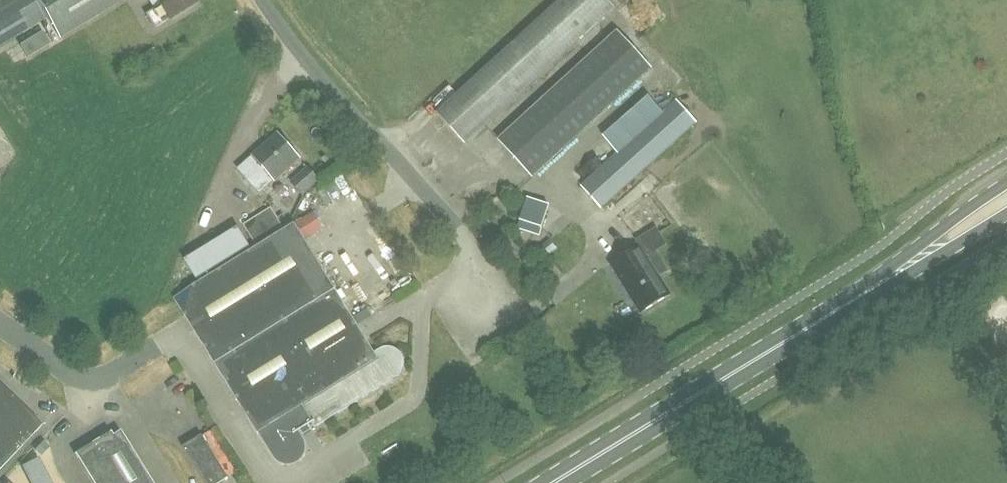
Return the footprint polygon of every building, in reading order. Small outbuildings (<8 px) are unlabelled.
[(48,18),(60,38),(122,0),(0,0),(0,47),(48,18)] [(160,6),(147,15),(155,28),(168,20),(169,20),(196,3),(194,0),(156,0),(160,6)] [(466,141),(616,6),(611,0),(562,0),(439,111),(466,141)] [(20,46),(28,58),(50,44),(43,32),(20,46)] [(652,69),(619,32),(499,141),(533,178),(652,69)] [(153,47),(141,54),(146,63),(158,55),(153,47)] [(582,185),(600,206),(696,122),(678,101),(582,185)] [(300,159),(278,133),(253,156),(275,181),(300,159)] [(283,228),(271,208),(244,225),(256,245),(283,228)] [(375,353),(336,290),(295,224),(174,298),(258,434),(261,432),(277,457),(278,458),(279,459),(281,461),(284,462),(286,463),(289,463),(291,462),(294,462),(296,461),(298,460),(299,458),(301,456),(302,454),(303,452),(303,450),(303,448),(303,445),(302,443),(302,442),(301,441),(297,433),(315,422),(317,426),(392,380),(398,376),(403,371),(404,369),(405,367),(405,366),(405,364),(405,361),(405,360),(405,359),(404,356),(403,355),(402,353),(400,351),(398,350),(396,348),(394,348),(392,347),(390,347),(387,347),(384,348),(380,350),(375,353)] [(251,247),(238,227),(184,261),(197,281),(251,247)] [(549,240),(542,247),(549,255),(556,249),(549,240)] [(657,252),(648,258),(641,246),(612,264),(641,312),(671,294),(660,277),(669,271),(657,252)] [(42,426),(0,386),(0,470),(42,426)] [(120,431),(113,436),(110,432),(91,443),(92,444),(75,454),(93,482),(152,482),(120,431)] [(211,431),(203,436),(228,477),(237,472),(211,431)] [(183,447),(205,482),(221,482),(229,478),(202,435),(183,447)]
